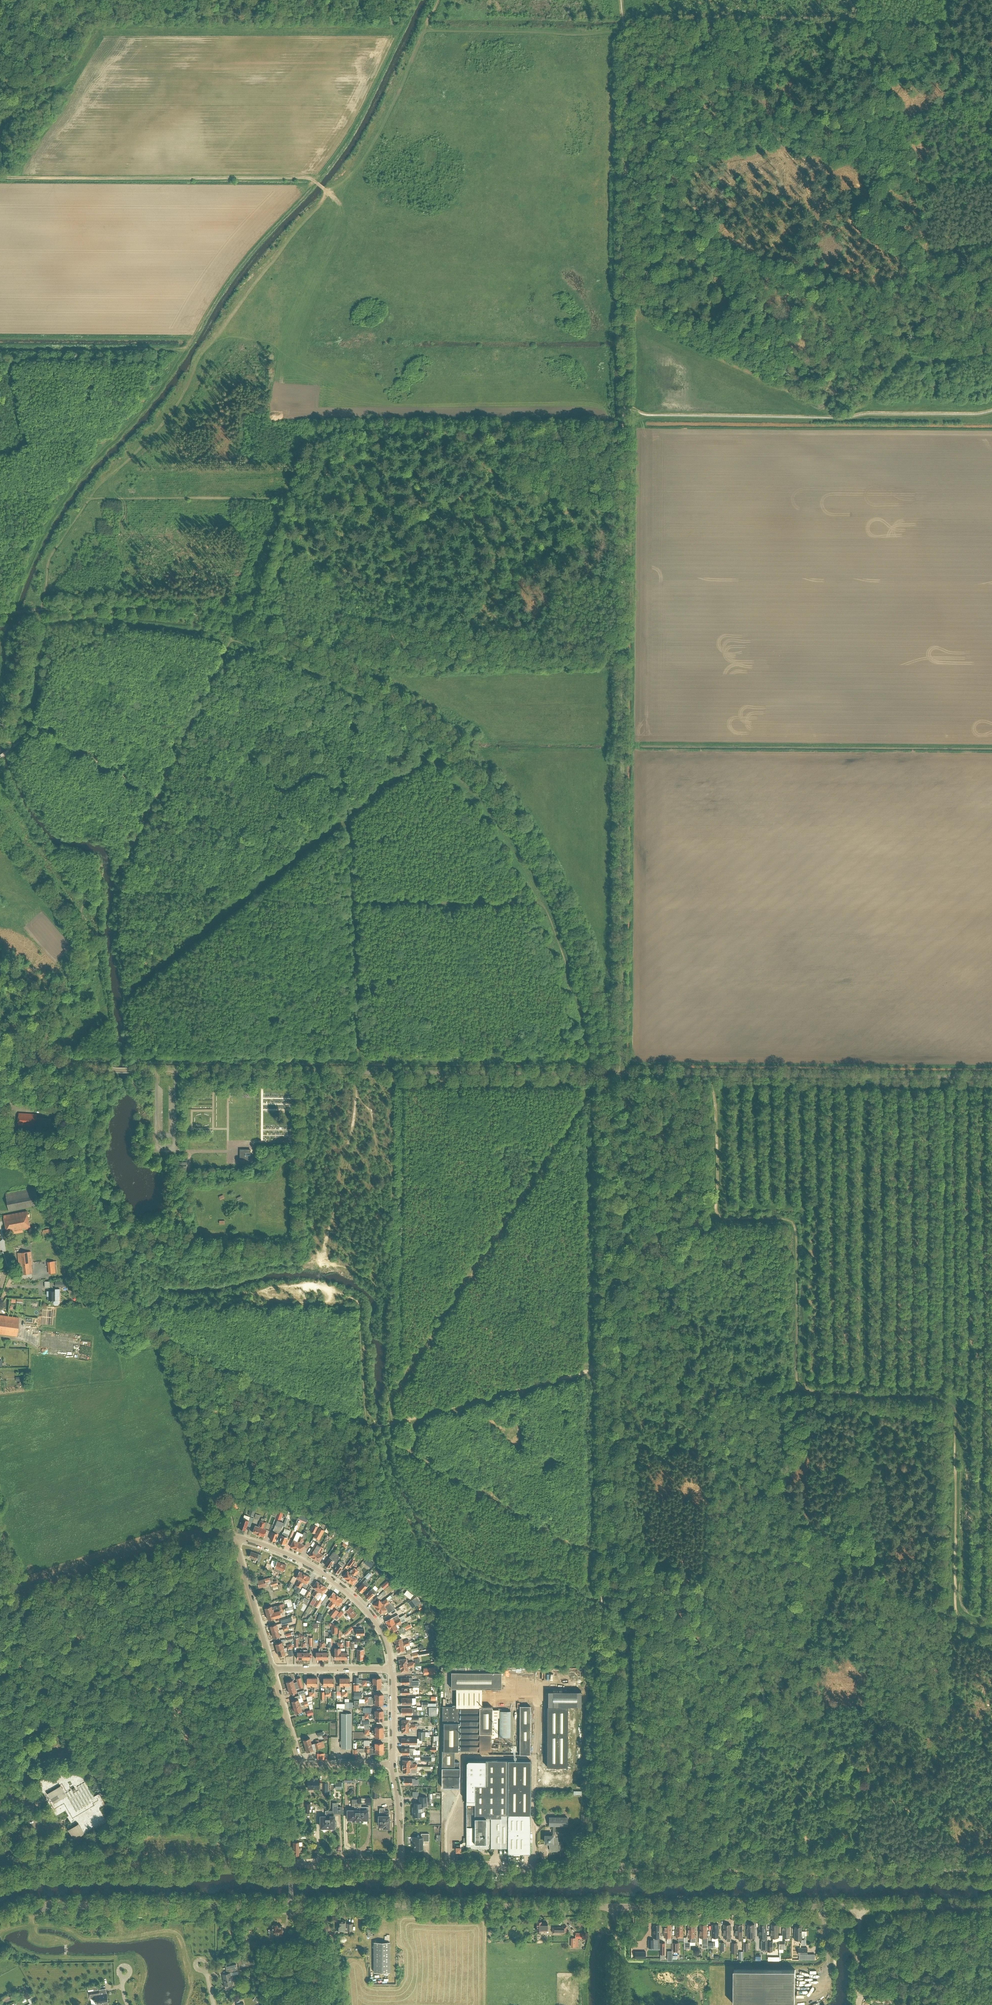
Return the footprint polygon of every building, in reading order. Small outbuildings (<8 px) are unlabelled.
[(37,1114),(22,1113),(21,1125),(36,1126),(35,1130),(50,1132),(51,1120),(36,1119),(37,1114)] [(255,1149),(239,1149),(239,1161),(255,1161),(255,1149)] [(179,1162),(178,1162),(178,1170),(187,1170),(187,1162),(179,1162)] [(39,1205),(35,1187),(5,1193),(9,1211),(39,1205)] [(3,1215),(6,1229),(7,1235),(23,1232),(23,1229),(30,1228),(27,1211),(3,1215)] [(19,1265),(20,1266),(22,1265),(24,1274),(32,1273),(31,1264),(32,1264),(31,1251),(18,1252),(19,1265)] [(55,1291),(49,1291),(49,1300),(53,1300),(53,1304),(59,1304),(59,1296),(60,1296),(60,1288),(55,1288),(55,1291)] [(17,1335),(19,1318),(0,1315),(0,1333),(17,1335)] [(253,1516),(257,1506),(252,1504),(248,1514),(253,1516)] [(249,1516),(244,1515),(243,1518),(239,1528),(245,1530),(249,1520),(247,1520),(249,1516)] [(255,1525),(252,1532),(258,1534),(263,1521),(260,1520),(259,1525),(260,1526),(259,1527),(255,1525)] [(264,1527),(266,1522),(263,1521),(258,1534),(264,1537),(267,1529),(262,1528),(263,1527),(264,1527)] [(279,1530),(273,1528),(270,1538),(275,1541),(279,1530)] [(283,1532),(279,1542),(285,1544),(290,1530),(285,1528),(283,1532)] [(320,1528),(314,1538),(319,1541),(325,1531),(320,1528)] [(290,1547),(296,1549),(304,1532),(303,1532),(299,1530),(297,1534),(299,1535),(297,1540),(298,1540),(298,1542),(293,1540),(290,1547)] [(296,1549),(302,1552),(305,1545),(301,1543),(301,1542),(302,1542),(304,1537),(305,1538),(308,1533),(306,1533),(306,1532),(304,1531),(304,1532),(304,1531),(303,1532),(304,1532),(296,1549)] [(308,1555),(314,1558),(321,1546),(318,1545),(316,1543),(312,1549),(308,1555)] [(321,1552),(323,1547),(321,1546),(314,1558),(319,1561),(323,1555),(319,1552),(320,1551),(321,1552)] [(249,1557),(260,1561),(262,1555),(251,1551),(249,1557)] [(335,1563),(340,1556),(338,1555),(337,1554),(335,1552),(333,1552),(331,1555),(325,1564),(330,1568),(334,1561),(335,1563)] [(351,1558),(350,1560),(347,1564),(351,1567),(355,1561),(351,1558)] [(367,1558),(364,1562),(371,1567),(374,1563),(367,1558)] [(275,1567),(273,1570),(281,1574),(283,1570),(284,1571),(286,1565),(277,1561),(274,1567),(275,1567)] [(339,1561),(333,1570),(338,1573),(344,1564),(339,1561)] [(351,1572),(352,1572),(351,1573),(347,1571),(343,1577),(348,1580),(356,1569),(354,1568),(351,1572)] [(356,1569),(348,1580),(353,1584),(357,1578),(354,1575),(354,1574),(355,1575),(358,1571),(356,1569)] [(296,1578),(300,1580),(299,1581),(298,1580),(296,1585),(298,1586),(305,1574),(299,1571),(296,1578)] [(305,1574),(298,1586),(301,1587),(303,1583),(302,1582),(303,1581),(307,1584),(310,1577),(305,1574)] [(257,1580),(259,1587),(267,1584),(266,1582),(270,1580),(269,1577),(265,1579),(265,1578),(257,1580)] [(369,1584),(366,1581),(367,1580),(366,1579),(357,1588),(362,1592),(369,1584)] [(384,1589),(391,1582),(388,1579),(381,1586),(384,1589)] [(315,1590),(312,1594),(314,1596),(322,1584),(317,1581),(312,1587),(316,1590),(316,1591),(315,1590)] [(322,1584),(314,1596),(310,1602),(314,1604),(317,1598),(318,1598),(321,1593),(323,1594),(327,1588),(322,1584)] [(373,1587),(365,1595),(369,1599),(377,1592),(373,1587)] [(331,1601),(328,1605),(330,1607),(338,1595),(333,1592),(329,1598),(332,1601),(332,1602),(331,1601)] [(338,1595),(330,1607),(332,1608),(335,1604),(334,1604),(335,1603),(339,1605),(343,1599),(338,1595)] [(317,1601),(314,1606),(317,1608),(320,1603),(322,1600),(319,1598),(317,1601)] [(379,1599),(373,1604),(377,1609),(388,1600),(386,1598),(382,1601),(383,1602),(382,1603),(379,1599)] [(394,1608),(388,1600),(377,1609),(381,1614),(386,1610),(388,1612),(394,1608)] [(271,1606),(265,1608),(267,1614),(283,1609),(281,1605),(272,1607),(271,1606)] [(352,1618),(357,1614),(350,1606),(345,1610),(348,1614),(352,1618)] [(334,1608),(329,1614),(334,1618),(339,1611),(334,1608)] [(283,1609),(267,1614),(268,1620),(275,1618),(282,1616),(281,1612),(283,1611),(283,1609)] [(392,1617),(385,1621),(388,1626),(401,1620),(399,1617),(395,1620),(395,1621),(394,1621),(392,1617)] [(398,1628),(396,1624),(397,1624),(397,1625),(402,1622),(401,1620),(388,1626),(391,1632),(398,1628)] [(277,1624),(270,1625),(272,1632),(278,1630),(277,1624)] [(278,1630),(272,1632),(274,1638),(280,1636),(278,1630)] [(401,1638),(394,1640),(396,1646),(409,1642),(409,1639),(404,1641),(404,1642),(403,1642),(401,1638)] [(405,1646),(410,1644),(409,1642),(396,1646),(397,1652),(405,1650),(404,1645),(405,1645),(405,1646)] [(284,1648),(277,1650),(279,1656),(285,1654),(284,1648)] [(414,1664),(400,1666),(401,1672),(408,1671),(408,1666),(409,1666),(409,1667),(414,1666),(414,1664)] [(442,1767),(442,1787),(459,1787),(459,1782),(459,1775),(459,1767),(459,1762),(454,1762),(455,1750),(491,1751),(491,1738),(495,1738),(495,1737),(498,1737),(498,1718),(500,1718),(500,1710),(493,1710),(493,1706),(491,1706),(481,1706),(482,1688),(501,1688),(501,1667),(451,1667),(451,1688),(456,1688),(456,1706),(442,1706),(442,1729),(442,1750),(442,1767)] [(286,1681),(288,1687),(302,1683),(300,1677),(296,1678),(297,1682),(294,1683),(293,1679),(286,1681)] [(402,1684),(413,1683),(413,1686),(418,1686),(418,1680),(412,1681),(412,1677),(401,1678),(402,1684)] [(288,1687),(290,1694),(296,1692),(295,1688),(299,1687),(303,1686),(302,1683),(288,1687)] [(298,1699),(292,1701),(294,1707),(300,1705),(298,1699)] [(300,1705),(294,1707),(295,1713),(302,1711),(300,1705)] [(520,1754),(530,1754),(530,1706),(520,1706),(520,1754)] [(547,1706),(547,1766),(567,1766),(568,1706),(547,1706)] [(341,1713),(341,1748),(351,1748),(351,1713),(341,1713)] [(416,1738),(413,1738),(402,1738),(402,1744),(410,1744),(410,1746),(420,1746),(420,1742),(416,1742),(416,1738)] [(316,1749),(321,1747),(319,1741),(315,1743),(312,1744),(305,1745),(307,1752),(313,1750),(313,1749),(316,1748),(316,1749)] [(413,1749),(413,1748),(402,1748),(402,1754),(410,1754),(410,1756),(413,1756),(413,1754),(416,1754),(416,1749),(413,1749)] [(491,1847),(511,1847),(511,1853),(529,1853),(529,1815),(530,1761),(508,1760),(468,1760),(466,1761),(466,1847),(471,1847),(472,1848),(477,1848),(479,1849),(482,1849),(483,1848),(490,1848),(491,1847)] [(89,1799),(91,1802),(76,1811),(65,1792),(71,1789),(72,1792),(80,1788),(78,1785),(87,1779),(79,1766),(66,1773),(65,1769),(46,1780),(44,1777),(34,1783),(40,1794),(44,1791),(47,1796),(46,1797),(47,1799),(56,1815),(66,1809),(69,1815),(68,1816),(71,1822),(67,1825),(75,1839),(107,1821),(99,1808),(105,1804),(99,1793),(89,1799)] [(319,1778),(316,1778),(312,1778),(308,1778),(308,1781),(307,1782),(307,1784),(308,1785),(308,1788),(319,1788),(319,1778)] [(414,1807),(412,1807),(412,1817),(416,1817),(416,1816),(421,1816),(421,1812),(423,1812),(423,1805),(427,1805),(427,1797),(419,1797),(419,1803),(414,1803),(414,1807)] [(368,1810),(368,1808),(364,1808),(364,1810),(361,1810),(359,1810),(359,1809),(361,1807),(361,1798),(358,1798),(358,1799),(358,1803),(358,1820),(362,1820),(362,1818),(367,1818),(367,1815),(368,1815),(368,1810)] [(358,1803),(358,1799),(352,1799),(352,1806),(354,1806),(354,1807),(356,1809),(356,1810),(354,1810),(348,1810),(348,1815),(348,1818),(353,1818),(353,1820),(358,1820),(358,1803)] [(330,1814),(330,1827),(334,1827),(334,1826),(336,1826),(337,1826),(337,1822),(336,1821),(334,1821),(334,1813),(338,1813),(341,1813),(341,1807),(338,1807),(338,1802),(333,1802),(333,1810),(328,1810),(328,1814),(330,1814)] [(18,1805),(0,1815),(4,1822),(22,1812),(18,1805)] [(379,1821),(379,1825),(384,1825),(384,1827),(389,1827),(389,1823),(390,1823),(390,1819),(389,1819),(389,1816),(389,1810),(384,1810),(384,1808),(380,1808),(380,1815),(379,1815),(379,1821)] [(321,1825),(321,1827),(325,1827),(330,1827),(330,1814),(328,1814),(328,1810),(326,1810),(326,1816),(321,1816),(321,1820),(321,1822),(320,1822),(320,1823),(320,1824),(320,1825),(321,1825)] [(568,1817),(549,1816),(549,1826),(567,1826),(568,1817)] [(414,1845),(414,1849),(423,1849),(423,1841),(429,1841),(429,1833),(421,1833),(421,1837),(413,1837),(412,1845),(414,1845)] [(553,1837),(553,1835),(545,1835),(545,1842),(549,1842),(550,1851),(559,1849),(561,1848),(562,1848),(563,1847),(563,1846),(562,1844),(562,1843),(561,1842),(560,1842),(558,1842),(557,1837),(553,1837)] [(337,1924),(337,1930),(352,1930),(352,1923),(347,1923),(347,1927),(345,1927),(346,1920),(338,1920),(338,1924),(337,1924)] [(537,1921),(537,1930),(541,1930),(547,1930),(547,1922),(541,1922),(541,1921),(537,1921)] [(271,1933),(276,1933),(276,1935),(282,1935),(282,1925),(278,1925),(278,1924),(273,1924),(273,1929),(271,1929),(271,1933)] [(649,1939),(649,1947),(654,1947),(654,1943),(659,1943),(660,1939),(659,1939),(659,1937),(660,1937),(660,1924),(654,1924),(654,1926),(653,1926),(653,1937),(654,1937),(654,1939),(649,1939)] [(700,1937),(702,1937),(702,1947),(708,1947),(708,1937),(707,1937),(707,1924),(700,1924),(700,1929),(700,1937)] [(739,1937),(739,1940),(744,1940),(744,1937),(742,1937),(742,1924),(736,1924),(736,1929),(735,1929),(735,1937),(739,1937)] [(795,1931),(795,1939),(802,1939),(802,1935),(805,1935),(805,1931),(802,1931),(802,1926),(795,1926),(795,1931)] [(374,1942),(374,1972),(390,1972),(390,1942),(374,1942)] [(229,1987),(233,1986),(230,1972),(238,1971),(236,1964),(230,1965),(230,1968),(226,1969),(227,1973),(223,1973),(225,1985),(229,1984),(229,1987)] [(774,2004),(782,2004),(795,2004),(795,1969),(734,1969),(734,2004),(747,2004),(755,2004),(774,2004)] [(91,1999),(95,2000),(96,2004),(99,2004),(101,2004),(101,2003),(103,2003),(103,2004),(109,2004),(107,1993),(106,1991),(100,1992),(100,1994),(99,1994),(99,1989),(89,1991),(91,1999)]
